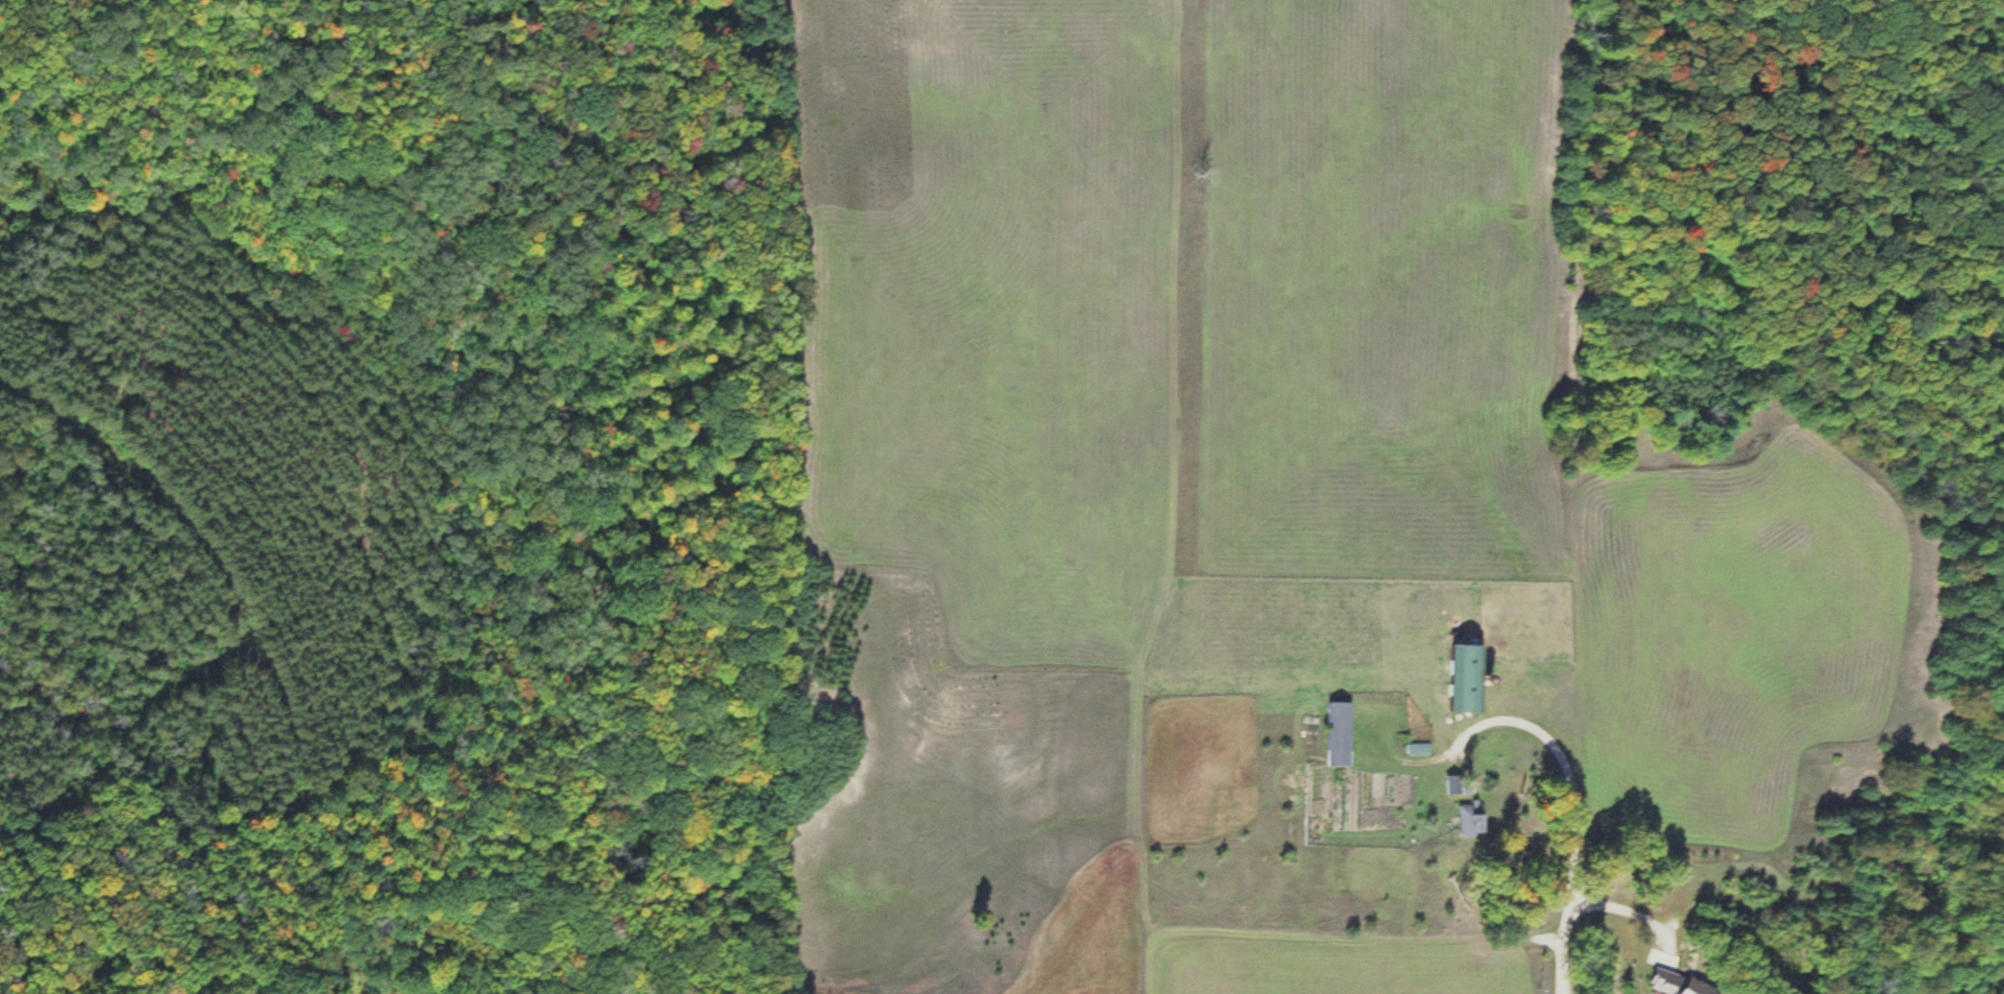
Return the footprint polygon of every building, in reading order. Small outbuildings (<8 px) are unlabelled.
[(1451,710),(1482,711),(1484,644),(1452,643),(1451,710)] [(1350,702),(1325,702),(1324,765),(1349,765),(1350,702)] [(1444,775),(1444,793),(1461,793),(1461,775),(1444,775)] [(1458,835),(1484,835),(1483,802),(1457,802),(1458,835)] [(1655,993),(1720,993),(1722,989),(1661,970),(1654,993),(1655,993)]
